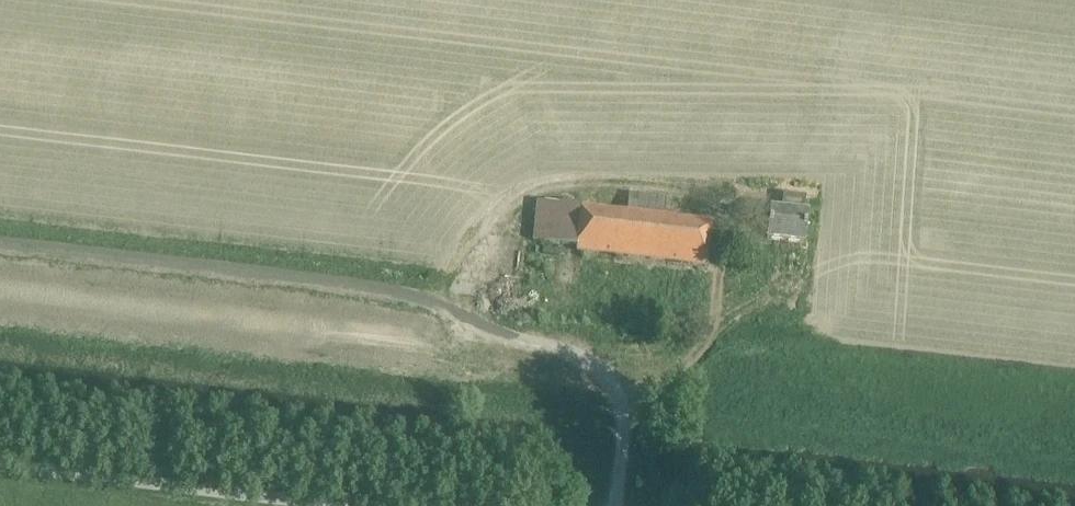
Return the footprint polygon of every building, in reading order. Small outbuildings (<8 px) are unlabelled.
[(769,207),(766,227),(764,239),(802,243),(806,212),(801,211),(803,196),(782,193),(780,208),(769,207)] [(710,222),(625,211),(536,200),(531,239),(574,244),(573,250),(704,267),(710,222)]
